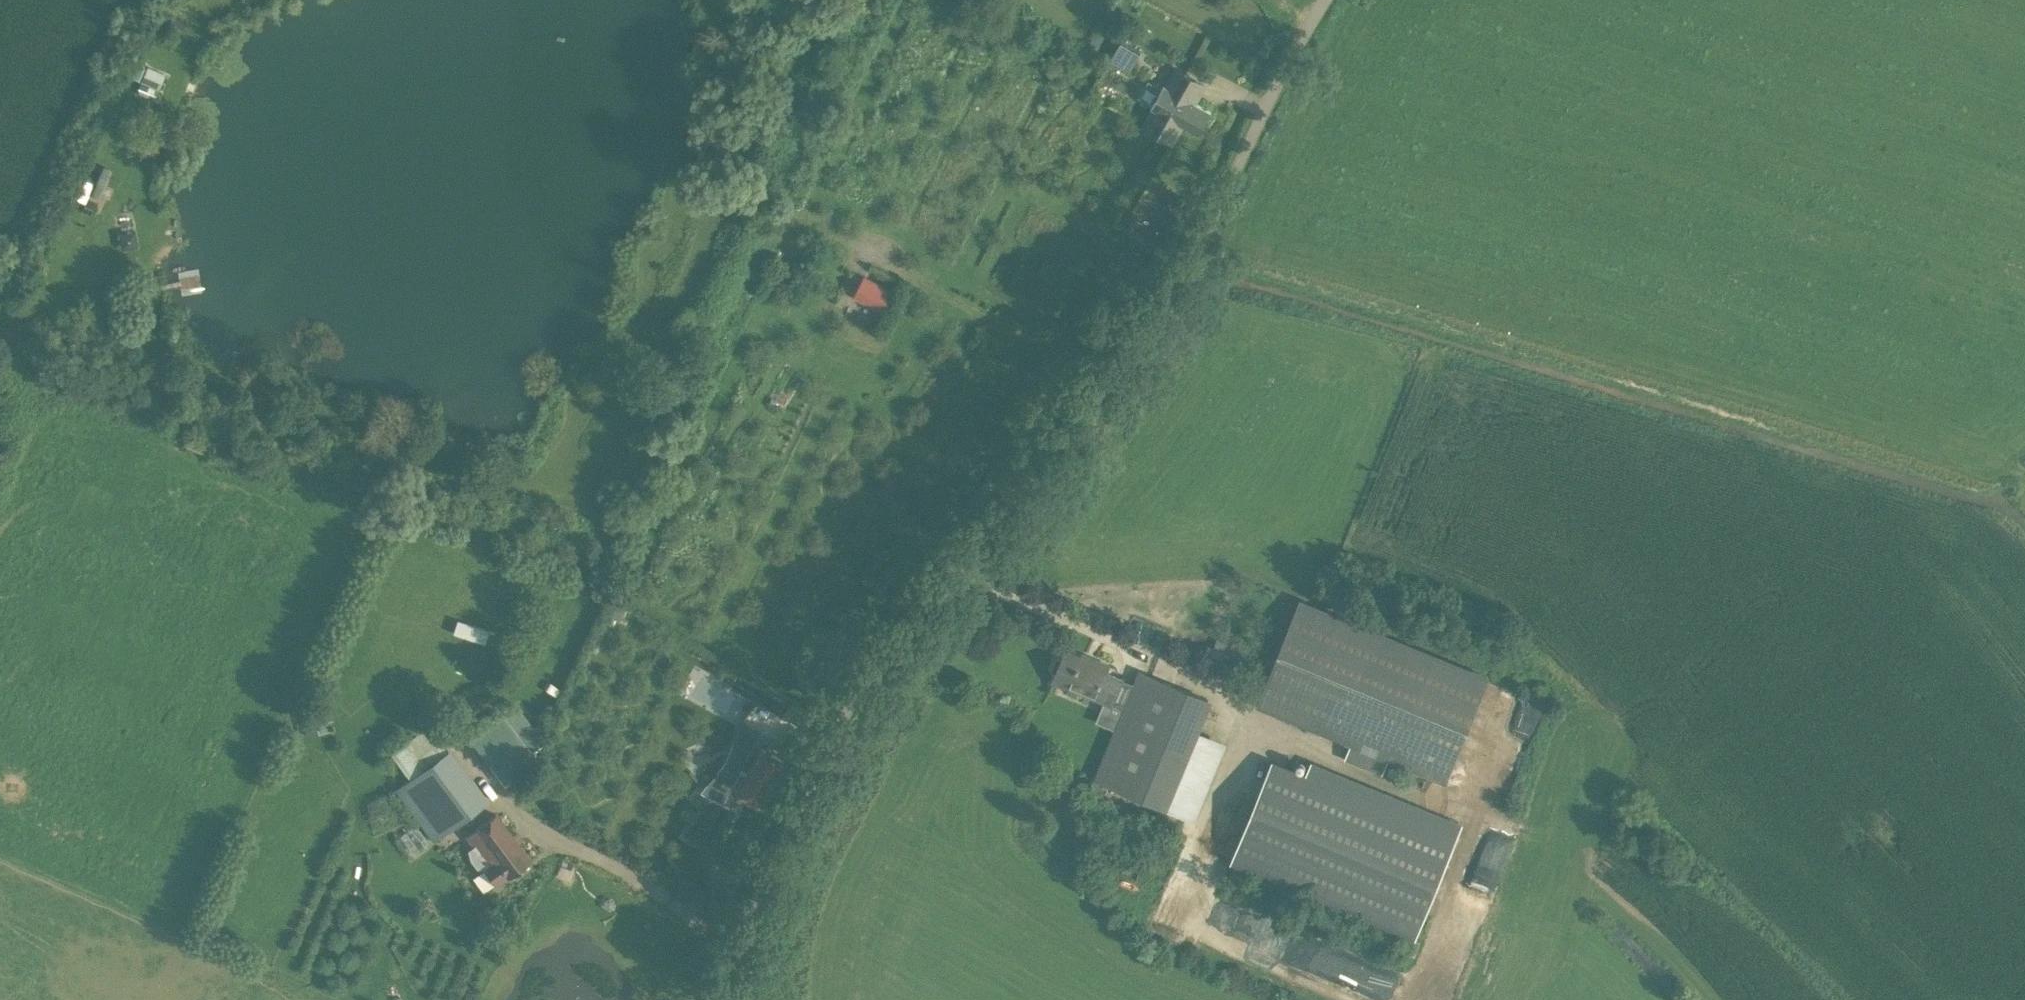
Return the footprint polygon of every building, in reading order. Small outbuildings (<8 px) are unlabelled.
[(1113,57),(1132,67),(1141,48),(1122,38),(1113,57)] [(137,90),(154,98),(165,71),(148,64),(137,90)] [(1209,86),(1177,69),(1167,87),(1166,87),(1153,110),(1154,111),(1144,129),(1176,147),(1187,128),(1200,136),(1213,112),(1199,105),(1209,86)] [(101,196),(112,168),(104,164),(92,192),(101,196)] [(137,230),(121,231),(122,246),(138,245),(137,230)] [(854,294),(884,310),(896,288),(866,272),(854,294)] [(1301,602),(1259,702),(1352,740),(1345,758),(1383,774),(1390,756),(1446,779),(1487,679),(1301,602)] [(1066,651),(1054,679),(1096,696),(1096,695),(1125,707),(1096,778),(1167,807),(1190,815),(1180,840),(1192,844),(1201,819),(1196,817),(1227,742),(1198,731),(1211,700),(1140,671),(1135,684),(1105,672),(1107,667),(1066,651)] [(429,724),(390,752),(410,778),(394,789),(432,841),(488,800),(450,748),(447,750),(429,724)] [(762,745),(749,769),(743,766),(742,766),(760,732),(742,724),(728,760),(702,791),(723,802),(740,770),(744,773),(746,774),(738,790),(764,805),(787,761),(762,745)] [(1272,759),(1230,863),(1415,937),(1462,821),(1311,761),(1307,773),(1272,759)] [(494,813),(466,835),(488,863),(483,868),(495,885),(530,860),(494,813)] [(411,855),(429,841),(415,823),(397,837),(411,855)] [(1223,938),(1332,974),(1341,945),(1232,910),(1223,938)]
